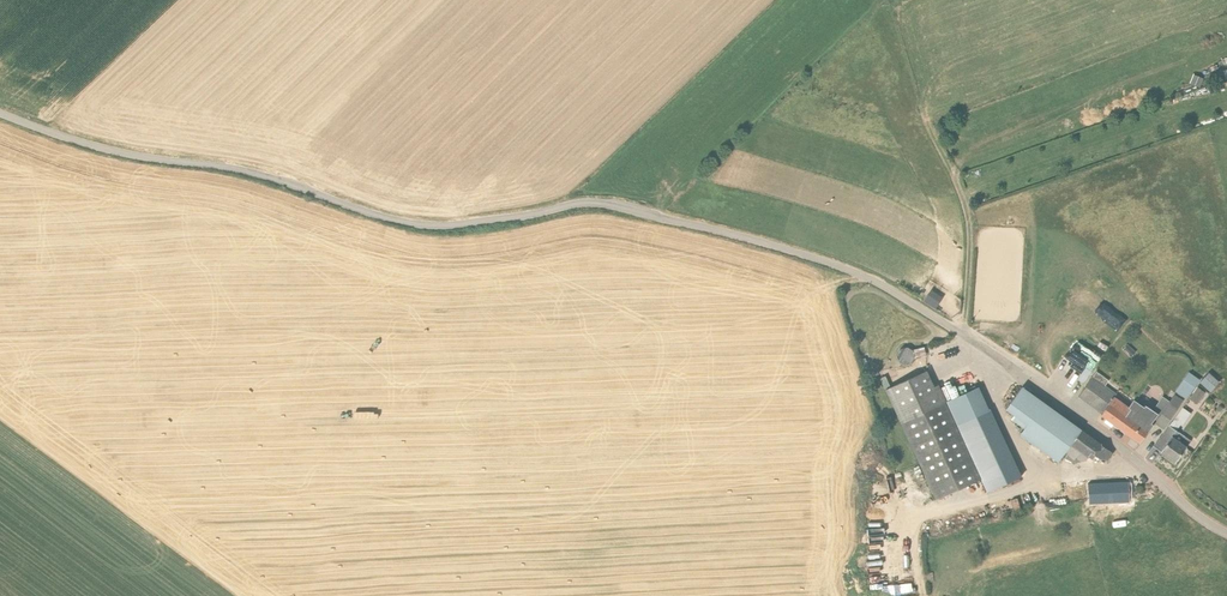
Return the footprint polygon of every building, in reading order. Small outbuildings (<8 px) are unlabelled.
[(931,288),(925,300),(938,306),(944,294),(931,288)] [(1089,341),(1081,351),(1073,346),(1061,361),(1085,379),(1105,354),(1089,341)] [(898,349),(903,362),(917,356),(912,344),(898,349)] [(1127,344),(1123,349),(1131,357),(1136,352),(1127,344)] [(1201,380),(1212,389),(1221,379),(1210,369),(1201,380)] [(886,389),(936,499),(981,479),(986,491),(1019,477),(990,410),(989,411),(978,387),(946,401),(938,385),(933,387),(926,371),(886,389)] [(1114,423),(1118,427),(1131,409),(1128,407),(1114,397),(1116,394),(1105,386),(1109,380),(1096,371),(1078,396),(1101,413),(1101,414),(1106,418),(1104,421),(1112,427),(1114,423)] [(1175,391),(1186,399),(1200,379),(1188,371),(1175,391)] [(1062,462),(1066,457),(1074,462),(1086,460),(1089,456),(1093,459),(1096,455),(1101,459),(1107,460),(1113,453),(1022,387),(1005,409),(1014,415),(1011,419),(1024,428),(1020,434),(1061,464),(1062,462)] [(1205,392),(1198,387),(1189,398),(1196,404),(1205,392)] [(1134,400),(1128,407),(1131,409),(1118,427),(1141,443),(1155,423),(1163,429),(1176,410),(1183,401),(1174,395),(1160,415),(1145,405),(1144,407),(1134,400)] [(1160,452),(1175,462),(1191,440),(1169,425),(1160,438),(1159,438),(1153,446),(1160,451),(1160,452)] [(1129,502),(1128,481),(1088,483),(1089,504),(1129,502)]
